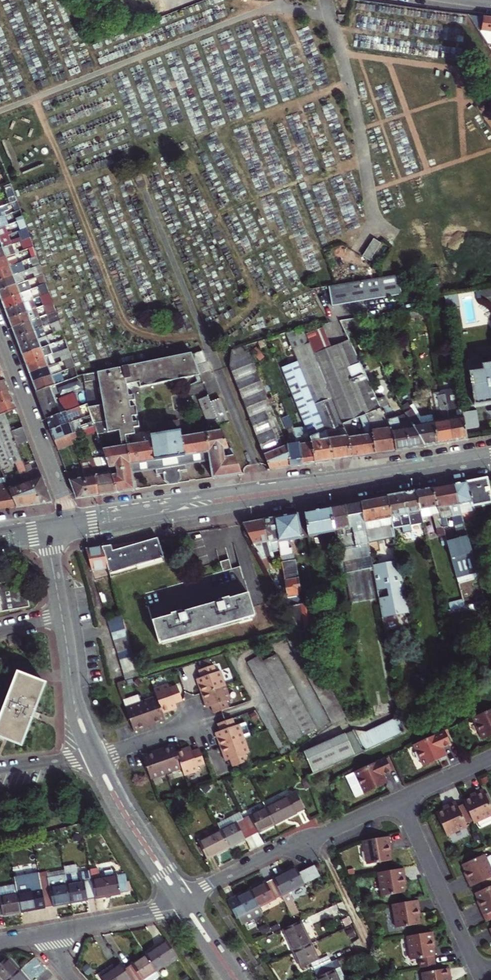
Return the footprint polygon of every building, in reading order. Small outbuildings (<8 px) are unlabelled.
[(483,30),(490,31),(490,17),(471,14),(478,24),(481,25),(481,26),(483,27),(483,30)] [(13,190),(10,183),(3,186),(5,193),(13,190)] [(15,195),(13,190),(5,193),(8,198),(15,195)] [(14,201),(12,202),(15,211),(21,209),(18,203),(17,200),(14,201)] [(24,218),(21,209),(15,211),(18,220),(21,219),(24,218)] [(21,219),(18,220),(22,230),(27,228),(25,221),(24,218),(21,219)] [(0,228),(0,239),(8,236),(4,226),(0,228)] [(0,239),(0,249),(3,248),(12,244),(10,240),(20,236),(22,241),(27,238),(30,237),(30,234),(27,228),(22,230),(8,236),(0,239)] [(25,249),(34,246),(30,237),(27,238),(22,241),(25,249)] [(375,238),(365,255),(371,259),(382,242),(375,238)] [(3,248),(0,249),(0,259),(7,256),(15,253),(12,244),(3,248)] [(0,259),(0,270),(11,266),(19,263),(15,253),(7,256),(0,259)] [(33,257),(31,258),(34,267),(40,265),(37,256),(33,257)] [(17,284),(24,281),(23,277),(33,273),(34,277),(38,276),(40,275),(43,274),(40,265),(34,267),(14,275),(0,280),(0,291),(17,284)] [(0,270),(0,280),(14,275),(11,266),(0,270)] [(43,274),(40,275),(38,276),(41,286),(47,283),(44,277),(43,274)] [(331,305),(401,294),(398,274),(328,285),(331,305)] [(0,291),(0,292),(1,296),(3,300),(21,293),(27,291),(32,289),(29,280),(24,281),(17,284),(0,291)] [(41,286),(36,288),(39,297),(47,294),(50,293),(48,290),(47,283),(41,286)] [(27,291),(21,293),(3,300),(5,305),(7,309),(31,300),(27,291)] [(47,294),(39,297),(42,306),(53,302),(50,295),(50,293),(47,294)] [(458,294),(445,296),(446,303),(447,309),(460,306),(458,294)] [(34,309),(31,300),(7,309),(8,314),(10,319),(28,312),(34,309)] [(53,302),(42,306),(46,315),(53,312),(56,311),(55,309),(53,302)] [(421,308),(405,311),(407,320),(423,317),(421,308)] [(28,312),(10,319),(12,324),(13,327),(31,321),(38,318),(34,309),(28,312)] [(46,315),(50,324),(59,321),(57,314),(56,311),(53,312),(46,315)] [(351,342),(369,380),(387,372),(364,317),(341,321),(348,335),(351,342)] [(38,318),(31,321),(13,327),(15,333),(17,337),(35,330),(41,327),(38,318)] [(50,324),(53,333),(60,331),(62,329),(61,326),(59,321),(50,324)] [(41,327),(35,330),(17,337),(19,341),(20,345),(38,339),(45,336),(41,327)] [(314,401),(330,440),(333,460),(343,458),(352,457),(349,438),(344,424),(307,335),(304,327),(286,333),(293,350),(298,362),(314,401)] [(53,333),(56,342),(65,339),(63,332),(62,329),(60,331),(53,333)] [(349,438),(352,457),(365,455),(376,453),(373,435),(372,428),(346,365),(338,347),(335,340),(325,344),(320,330),(307,335),(344,424),(360,418),(363,426),(364,435),(349,438)] [(277,336),(284,353),(293,350),(286,333),(277,336)] [(338,347),(351,342),(348,335),(335,340),(338,347)] [(45,336),(38,339),(20,345),(22,349),(24,355),(42,348),(48,345),(45,336)] [(383,410),(383,409),(369,380),(351,342),(338,347),(346,365),(372,428),(373,435),(376,453),(387,452),(397,450),(394,434),(386,409),(383,410)] [(42,348),(24,355),(26,359),(27,364),(45,357),(51,355),(48,345),(42,348)] [(288,445),(267,393),(248,346),(235,350),(233,370),(253,422),(271,469),(281,468),(291,466),(288,445)] [(45,357),(27,364),(29,368),(31,373),(49,366),(55,364),(53,359),(62,356),(63,360),(72,357),(69,350),(69,348),(66,349),(52,354),(51,355),(45,357)] [(207,358),(204,350),(193,354),(198,365),(208,362),(207,358)] [(130,388),(134,385),(134,383),(140,382),(141,387),(201,375),(201,374),(198,365),(193,354),(193,352),(84,375),(85,382),(100,379),(108,420),(95,422),(96,426),(98,433),(121,429),(123,443),(104,447),(107,456),(120,492),(136,490),(134,472),(137,472),(157,469),(158,475),(164,474),(164,480),(169,484),(174,484),(179,483),(183,477),(182,471),(189,470),(188,465),(207,462),(211,461),(214,478),(243,474),(231,447),(229,447),(221,425),(212,402),(209,396),(200,399),(208,422),(213,421),(217,430),(181,435),(179,419),(161,422),(162,433),(153,434),(154,440),(131,443),(129,434),(138,433),(136,426),(141,424),(140,419),(135,420),(134,414),(139,413),(138,408),(133,409),(131,399),(136,398),(135,393),(130,394),(129,389),(130,388)] [(72,357),(63,360),(67,370),(72,368),(75,367),(74,365),(72,357)] [(470,373),(475,405),(490,403),(490,402),(490,360),(488,364),(484,364),(483,359),(470,361),(467,365),(468,372),(470,373)] [(198,365),(201,374),(211,370),(208,362),(198,365)] [(313,440),(316,462),(325,461),(333,460),(330,440),(314,401),(298,362),(283,368),(310,435),(313,440)] [(58,373),(55,364),(49,366),(31,373),(33,378),(34,383),(58,373)] [(58,373),(34,383),(37,388),(38,392),(50,387),(64,382),(66,381),(62,372),(58,373)] [(11,391),(9,387),(7,382),(0,384),(0,395),(11,391)] [(49,419),(60,415),(50,387),(38,392),(44,408),(49,419)] [(430,397),(429,388),(421,389),(423,398),(430,397)] [(462,440),(468,439),(463,407),(460,388),(445,391),(446,394),(454,441),(462,440)] [(11,391),(0,395),(0,405),(14,400),(13,396),(11,391)] [(433,412),(435,422),(439,443),(446,442),(454,441),(446,394),(445,391),(437,392),(438,396),(440,411),(437,411),(433,412)] [(75,394),(60,400),(65,413),(81,407),(75,394)] [(230,422),(221,398),(212,402),(221,425),(230,422)] [(6,413),(18,409),(16,405),(14,400),(0,405),(0,415),(6,413)] [(413,426),(425,446),(432,444),(439,443),(435,422),(424,424),(421,424),(411,407),(409,403),(402,407),(406,415),(413,426)] [(88,404),(81,407),(83,412),(90,410),(88,404)] [(411,407),(421,424),(424,424),(414,405),(411,407)] [(411,448),(425,446),(413,426),(403,428),(398,416),(396,417),(393,408),(391,407),(389,406),(383,409),(383,410),(386,409),(394,434),(397,450),(411,448)] [(51,425),(53,429),(72,422),(70,417),(83,412),(81,407),(65,413),(60,415),(49,419),(51,425)] [(2,471),(16,466),(24,486),(9,489),(19,508),(29,506),(41,504),(23,458),(19,446),(13,433),(6,413),(0,415),(0,468),(2,471)] [(398,416),(403,428),(413,426),(406,415),(398,416)] [(56,437),(57,441),(71,435),(84,430),(86,429),(85,427),(82,428),(78,420),(72,422),(53,429),(56,437)] [(86,429),(84,430),(87,439),(99,434),(98,433),(96,426),(86,429)] [(295,432),(298,437),(302,436),(298,426),(294,428),(295,432)] [(19,446),(30,442),(25,428),(13,433),(19,446)] [(288,445),(291,466),(298,465),(304,465),(300,444),(298,437),(295,432),(291,432),(292,436),(289,436),(291,445),(288,445)] [(71,435),(57,441),(60,449),(74,444),(71,435)] [(300,444),(304,465),(311,463),(316,462),(313,440),(310,435),(302,436),(298,437),(300,444)] [(110,493),(120,492),(107,456),(95,457),(96,462),(99,468),(102,495),(110,493)] [(46,504),(54,502),(37,459),(30,462),(28,457),(23,458),(41,504),(46,504)] [(83,464),(85,468),(85,470),(89,497),(96,496),(102,495),(99,468),(96,462),(83,464)] [(70,473),(79,498),(83,497),(89,497),(85,470),(70,473)] [(487,479),(477,481),(467,484),(474,507),(490,503),(490,497),(487,479)] [(19,508),(9,489),(7,483),(1,484),(2,488),(0,489),(0,511),(5,510),(19,508)] [(476,515),(474,507),(467,484),(461,485),(454,486),(460,508),(464,507),(466,518),(469,517),(476,515)] [(466,527),(460,508),(454,486),(448,487),(442,488),(449,513),(452,512),(454,519),(458,532),(467,529),(466,527)] [(438,489),(432,490),(444,530),(445,531),(450,529),(448,520),(451,519),(449,513),(442,488),(438,489)] [(435,516),(439,531),(444,530),(432,490),(423,491),(416,493),(423,518),(435,516)] [(387,498),(393,529),(424,524),(423,518),(416,493),(402,495),(387,498)] [(397,548),(393,529),(387,498),(383,498),(376,500),(384,541),(389,540),(389,543),(385,544),(386,546),(388,546),(388,550),(397,548)] [(380,542),(384,541),(376,500),(368,501),(362,502),(370,545),(371,553),(382,551),(380,542)] [(370,545),(362,502),(347,505),(331,508),(335,533),(339,550),(370,545)] [(305,512),(310,538),(316,572),(323,571),(319,546),(327,544),(325,535),(335,533),(331,508),(318,510),(305,512)] [(310,538),(305,512),(298,513),(303,539),(310,538)] [(303,539),(298,513),(286,516),(274,518),(279,543),(303,539)] [(477,519),(476,515),(469,517),(471,525),(478,523),(477,519)] [(279,543),(274,518),(269,519),(263,519),(268,541),(270,548),(272,548),(273,552),(277,551),(277,554),(281,553),(279,543)] [(263,543),(268,541),(263,519),(253,521),(242,523),(261,559),(266,557),(263,543)] [(460,582),(480,576),(467,529),(458,532),(460,538),(448,542),(460,582)] [(110,577),(163,562),(156,539),(146,542),(125,547),(112,551),(111,548),(110,545),(101,546),(110,577)] [(266,557),(272,555),(270,548),(268,541),(263,543),(266,557)] [(384,541),(380,542),(382,551),(387,550),(388,550),(388,546),(386,546),(385,544),(384,541)] [(344,575),(375,570),(371,553),(370,545),(339,550),(344,575)] [(95,579),(110,577),(101,546),(92,548),(87,548),(94,578),(95,579)] [(371,553),(375,570),(380,598),(390,596),(382,551),(371,553)] [(303,591),(297,556),(282,558),(283,567),(289,594),(290,598),(299,596),(303,591)] [(266,557),(261,559),(267,570),(270,569),(266,557)] [(280,595),(289,594),(283,567),(275,568),(270,569),(267,570),(280,595)] [(375,570),(344,575),(349,606),(380,600),(380,598),(375,570)] [(30,605),(25,579),(0,583),(0,611),(30,605)] [(288,608),(307,606),(303,591),(299,596),(290,598),(289,594),(280,595),(288,608)] [(152,621),(159,643),(163,642),(252,616),(255,615),(248,592),(230,597),(229,596),(223,597),(218,599),(219,601),(182,612),(181,610),(177,611),(171,613),(172,615),(152,621)] [(307,606),(288,608),(300,632),(303,637),(325,625),(322,603),(307,606)] [(453,623),(479,614),(476,604),(450,614),(453,623)] [(135,662),(133,655),(131,648),(129,642),(127,635),(125,629),(123,622),(121,615),(109,618),(111,626),(113,633),(115,639),(117,645),(119,652),(120,658),(122,666),(125,673),(127,679),(132,677),(139,675),(137,669),(135,662)] [(252,618),(252,616),(163,642),(164,645),(252,618)] [(303,637),(300,632),(286,636),(293,650),(306,644),(303,637)] [(345,716),(306,644),(293,650),(332,723),(345,716)] [(275,654),(262,660),(260,655),(247,661),(290,742),(315,729),(275,654)] [(210,659),(198,663),(201,670),(212,666),(210,659)] [(201,677),(195,679),(198,686),(201,694),(225,685),(220,670),(216,671),(214,665),(212,666),(201,670),(199,670),(201,677)] [(46,681),(19,670),(0,721),(0,737),(7,739),(12,741),(21,745),(31,719),(32,717),(34,711),(46,681)] [(168,684),(154,689),(156,695),(162,713),(169,710),(176,708),(175,703),(182,701),(177,685),(169,688),(168,684)] [(225,685),(201,694),(203,702),(204,704),(204,705),(204,708),(211,706),(213,713),(221,711),(229,707),(226,700),(230,699),(225,685)] [(141,728),(149,726),(140,700),(138,695),(123,700),(130,721),(133,731),(141,728)] [(165,720),(162,713),(156,695),(140,700),(149,726),(157,723),(165,720)] [(427,723),(432,721),(428,702),(423,704),(427,723)] [(471,717),(481,739),(490,735),(490,708),(471,717)] [(236,725),(233,718),(224,721),(217,724),(220,731),(215,732),(218,741),(220,747),(245,738),(250,736),(246,722),(240,724),(236,725)] [(405,734),(402,719),(390,724),(374,732),(377,748),(396,738),(405,734)] [(451,743),(445,729),(413,743),(423,765),(440,757),(438,753),(443,751),(441,747),(451,743)] [(306,754),(317,776),(365,753),(353,731),(306,754)] [(366,736),(353,731),(365,753),(373,749),(377,748),(374,732),(366,736)] [(245,753),(250,752),(245,738),(220,747),(223,754),(225,760),(230,759),(232,767),(248,761),(245,753)] [(168,775),(183,770),(176,752),(173,745),(166,747),(159,750),(168,775)] [(192,751),(190,747),(184,749),(176,752),(183,770),(185,776),(198,771),(197,767),(204,765),(198,749),(192,751)] [(151,781),(168,775),(159,750),(150,753),(142,756),(146,768),(151,781)] [(394,768),(397,767),(391,753),(387,755),(394,768)] [(385,772),(394,768),(387,755),(347,772),(356,793),(365,789),(366,791),(377,786),(389,781),(385,772)] [(304,804),(295,787),(264,804),(272,820),(288,812),(304,804)] [(483,787),(474,791),(475,795),(472,797),(465,800),(466,802),(475,822),(490,815),(490,799),(488,792),(486,793),(483,787)] [(437,812),(447,834),(467,825),(459,805),(456,799),(446,803),(448,807),(445,809),(437,812)] [(475,822),(466,802),(459,805),(467,825),(475,822)] [(264,804),(242,816),(251,832),(262,826),(272,820),(264,804)] [(217,821),(221,827),(242,816),(239,809),(217,821)] [(221,827),(230,843),(240,838),(251,832),(242,816),(221,827)] [(199,839),(207,855),(218,849),(230,843),(221,827),(199,839)] [(391,842),(390,833),(363,837),(367,861),(390,858),(389,850),(388,843),(391,842)] [(485,853),(462,863),(466,871),(468,876),(466,878),(469,886),(481,880),(483,884),(490,881),(490,856),(489,856),(487,857),(485,853)] [(299,869),(295,863),(284,869),(272,875),(281,891),(291,911),(298,908),(288,889),(319,872),(314,861),(299,869)] [(382,893),(405,890),(404,882),(403,875),(406,874),(405,865),(378,869),(382,893)] [(63,870),(64,878),(77,875),(76,868),(63,870)] [(63,870),(46,874),(47,881),(64,878),(63,870)] [(98,871),(89,873),(94,898),(110,895),(126,892),(122,876),(117,877),(116,875),(99,879),(98,871)] [(14,887),(16,894),(19,913),(32,910),(45,907),(40,883),(38,872),(12,877),(14,887)] [(77,875),(64,878),(69,903),(82,900),(94,898),(89,873),(77,875)] [(259,881),(250,886),(258,903),(281,891),(272,875),(259,881)] [(47,881),(40,883),(45,907),(57,905),(69,903),(64,878),(47,881)] [(476,891),(479,899),(482,905),(479,906),(486,921),(490,919),(490,885),(485,888),(476,891)] [(228,897),(236,914),(238,913),(241,920),(262,910),(258,903),(250,886),(240,891),(228,897)] [(7,915),(19,913),(16,894),(14,887),(0,890),(0,916),(7,915)] [(421,907),(419,898),(393,901),(396,926),(419,923),(418,914),(417,908),(421,907)] [(295,919),(282,925),(289,939),(293,947),(310,940),(300,917),(295,919)] [(278,919),(270,923),(273,928),(280,925),(278,919)] [(265,920),(258,923),(261,930),(269,926),(265,920)] [(351,924),(345,927),(349,934),(355,932),(351,924)] [(431,940),(435,940),(433,930),(407,933),(411,958),(417,957),(419,966),(435,964),(432,946),(431,940)] [(155,946),(144,953),(155,969),(175,955),(165,940),(155,946)] [(318,957),(310,940),(293,947),(299,961),(301,964),(310,960),(313,967),(330,960),(327,953),(318,957)] [(144,953),(134,960),(123,967),(130,978),(132,979),(139,979),(140,979),(141,979),(151,979),(158,975),(155,969),(144,953)] [(333,966),(339,963),(336,957),(330,960),(313,967),(318,978),(319,979),(340,979),(333,966)] [(19,970),(8,958),(1,965),(0,964),(0,979),(9,979),(19,970)] [(98,977),(100,979),(127,979),(130,978),(123,967),(120,963),(110,969),(98,977)] [(333,966),(340,979),(344,979),(346,979),(339,963),(333,966)] [(85,966),(81,970),(87,977),(92,973),(85,966)] [(447,978),(451,977),(449,967),(421,971),(423,979),(448,979),(447,978)] [(19,970),(9,979),(28,979),(19,970)]
